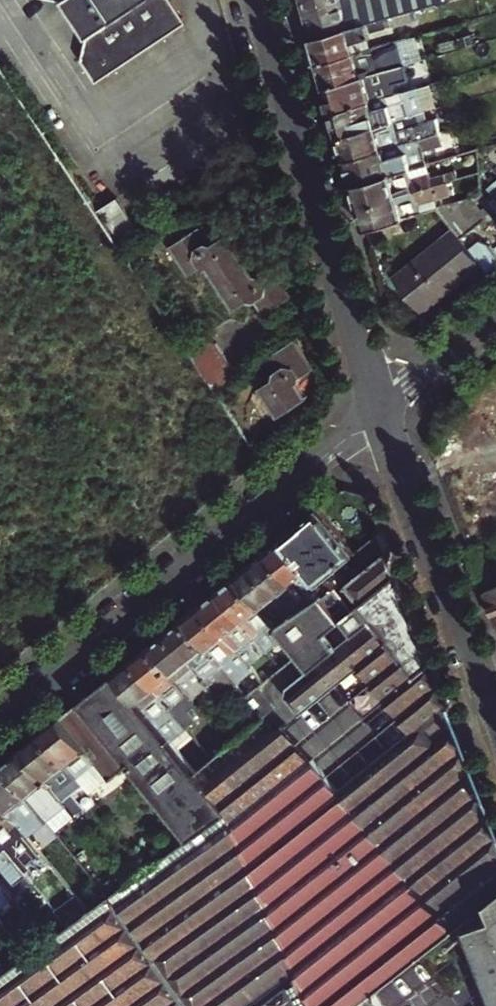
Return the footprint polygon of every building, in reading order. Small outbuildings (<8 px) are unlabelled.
[(89,37),(80,59),(94,81),(185,26),(169,0),(67,0),(89,37)] [(313,38),(392,16),(448,0),(302,0),(313,38)] [(313,38),(320,62),(373,46),(371,37),(374,36),(372,31),(395,25),(392,16),(313,38)] [(327,86),(405,64),(414,61),(410,48),(401,51),(400,49),(395,51),(392,41),(373,46),(320,62),(327,86)] [(334,111),(397,92),(392,76),(407,72),(405,64),(327,86),(334,111)] [(403,91),(397,92),(334,111),(340,134),(395,119),(409,115),(403,91)] [(347,158),(423,137),(451,129),(448,118),(439,121),(438,119),(398,129),(395,119),(340,134),(347,158)] [(355,183),(429,162),(431,161),(423,137),(347,158),(355,183)] [(361,206),(448,181),(460,178),(457,169),(433,176),(429,162),(355,183),(361,206)] [(450,189),(448,181),(361,206),(367,227),(437,207),(440,206),(437,193),(450,189)] [(486,220),(487,219),(491,225),(495,221),(495,211),(482,194),(469,198),(486,220)] [(456,202),(476,227),(486,220),(469,198),(456,202)] [(103,213),(126,248),(145,235),(123,200),(103,213)] [(437,207),(462,238),(476,227),(456,202),(440,206),(437,207)] [(266,312),(294,293),(276,265),(261,274),(256,273),(229,231),(215,240),(209,239),(200,224),(172,242),(190,271),(205,261),(211,263),(238,305),(251,297),(257,298),(266,312)] [(481,263),(455,231),(397,278),(423,310),(481,263)] [(471,249),(491,274),(495,270),(495,253),(492,248),(480,242),(471,249)] [(211,331),(189,345),(190,347),(211,333),(217,344),(197,357),(219,393),(242,378),(211,331)] [(211,333),(190,347),(197,357),(217,344),(211,333)] [(315,366),(297,337),(268,356),(276,370),(275,376),(262,385),(281,413),(309,395),(300,381),(301,375),(315,366)] [(347,616),(357,608),(329,573),(356,552),(320,507),(284,537),(326,590),(347,616)] [(364,603),(400,574),(383,530),(356,552),(368,567),(348,583),(364,603)] [(310,602),(326,590),(284,537),(268,550),(294,582),(298,579),(309,594),(305,596),(306,597),(310,602)] [(300,590),(294,582),(268,550),(252,563),(284,602),(284,603),(300,590)] [(268,615),(284,602),(252,563),(236,576),(268,615)] [(374,992),(495,899),(495,826),(400,574),(364,603),(357,608),(347,616),(326,590),(310,602),(294,615),(278,628),(285,637),(311,669),(290,686),(288,695),(301,712),(276,732),(264,717),(213,759),(195,773),(188,763),(163,733),(154,722),(115,673),(81,702),(130,763),(190,838),(49,940),(27,956),(8,970),(0,976),(0,1005),(383,1005),(374,992)] [(268,615),(236,576),(219,589),(256,635),(268,650),(278,643),(266,627),(273,621),(268,615)] [(495,597),(495,586),(487,589),(491,600),(495,597)] [(201,604),(251,664),(260,657),(248,641),(256,635),(219,589),(201,604)] [(294,615),(310,602),(306,597),(290,610),(294,615)] [(266,683),(251,664),(201,604),(184,618),(222,664),(230,657),(241,671),(244,669),(251,677),(260,688),(260,687),(266,683)] [(289,609),(273,622),(278,628),(294,615),(290,610),(289,609)] [(222,664),(184,618),(168,631),(210,683),(212,686),(221,696),(225,692),(221,688),(233,679),(222,664)] [(285,637),(278,628),(273,622),(273,621),(266,627),(278,643),(285,637)] [(168,631),(150,645),(189,693),(199,685),(202,689),(210,683),(168,631)] [(268,650),(256,635),(248,641),(260,657),(268,650)] [(132,660),(185,725),(187,726),(195,719),(186,707),(181,707),(178,702),(189,693),(150,645),(132,660)] [(230,657),(222,664),(233,679),(239,686),(251,677),(244,669),(241,671),(230,657)] [(179,730),(185,725),(132,660),(115,673),(154,722),(166,713),(175,724),(179,730)] [(189,693),(194,700),(212,686),(210,683),(202,689),(199,685),(189,693)] [(260,688),(248,697),(264,717),(277,707),(260,687),(260,688)] [(61,717),(102,769),(110,779),(130,763),(81,702),(61,717)] [(163,733),(175,724),(166,713),(154,722),(163,733)] [(83,784),(102,769),(61,717),(42,733),(83,784)] [(77,816),(96,800),(83,784),(42,733),(23,748),(77,816)] [(23,748),(3,764),(48,820),(57,832),(77,816),(23,748)] [(195,773),(213,759),(205,749),(188,763),(195,773)] [(28,835),(48,820),(3,764),(0,767),(0,800),(28,835)] [(28,835),(0,800),(0,841),(6,849),(32,882),(39,877),(53,866),(28,835)] [(0,841),(0,867),(20,892),(32,882),(6,849),(0,841)] [(20,892),(0,867),(0,880),(14,897),(20,892)] [(0,880),(0,907),(0,908),(14,897),(0,880)] [(383,1005),(495,1005),(495,899),(374,992),(383,1005)] [(49,940),(42,932),(20,947),(27,956),(49,940)] [(27,956),(20,947),(1,961),(8,970),(27,956)]
